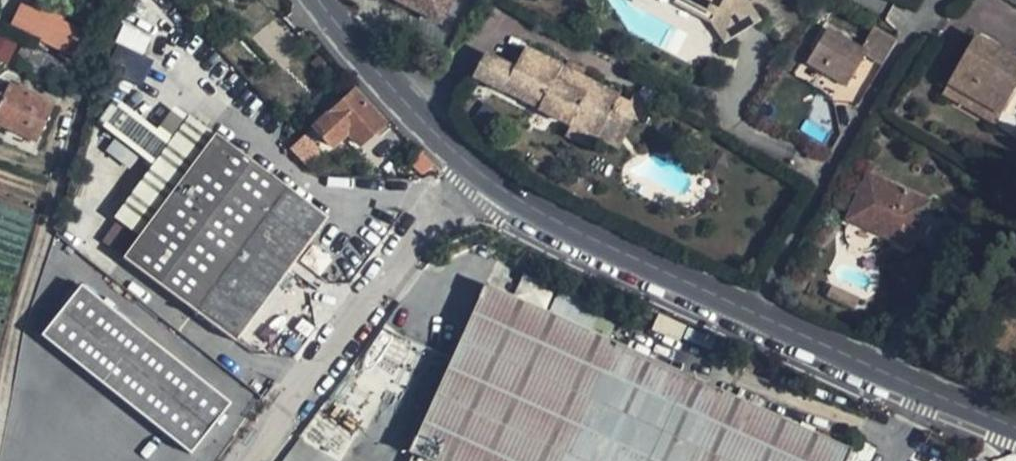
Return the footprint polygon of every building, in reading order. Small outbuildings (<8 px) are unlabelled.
[(418,0),(396,0),(444,22),(448,14),(418,0)] [(448,14),(454,0),(418,0),(448,14)] [(733,40),(726,30),(735,23),(724,5),(719,4),(708,13),(684,0),(674,0),(673,1),(711,22),(726,45),(733,40)] [(733,40),(761,21),(747,0),(684,0),(708,13),(719,4),(724,5),(735,23),(726,30),(733,40)] [(814,15),(886,59),(899,37),(828,0),(823,0),(814,15)] [(124,23),(107,64),(143,78),(151,57),(143,54),(151,34),(124,23)] [(64,54),(70,40),(43,26),(36,41),(64,54)] [(866,53),(829,31),(809,63),(845,86),(866,53)] [(77,61),(87,38),(77,33),(66,56),(77,61)] [(7,63),(16,44),(0,36),(0,60),(7,63)] [(978,37),(949,85),(1001,116),(1015,90),(1015,60),(978,37)] [(613,110),(620,96),(526,48),(514,69),(487,54),(474,78),(572,127),(598,141),(613,110)] [(53,104),(10,84),(0,106),(0,127),(36,143),(53,104)] [(1001,116),(949,85),(942,96),(994,127),(1001,116)] [(357,148),(383,123),(353,90),(312,128),(331,149),(347,136),(357,148)] [(857,102),(843,93),(827,120),(841,129),(857,102)] [(649,111),(620,96),(613,110),(634,120),(642,124),(649,111)] [(634,120),(613,110),(598,141),(618,151),(634,120)] [(112,214),(140,235),(217,132),(189,112),(112,214)] [(598,141),(572,127),(566,137),(593,150),(598,141)] [(236,339),(328,216),(217,132),(140,235),(124,257),(236,339)] [(312,167),(320,159),(301,139),(292,148),(306,162),(312,167)] [(928,203),(868,175),(848,221),(907,249),(928,203)] [(106,242),(123,254),(137,234),(119,222),(106,242)] [(230,400),(82,283),(42,333),(190,450),(230,400)] [(771,416),(488,287),(411,454),(414,455),(411,460),(846,460),(850,452),(771,416)]
